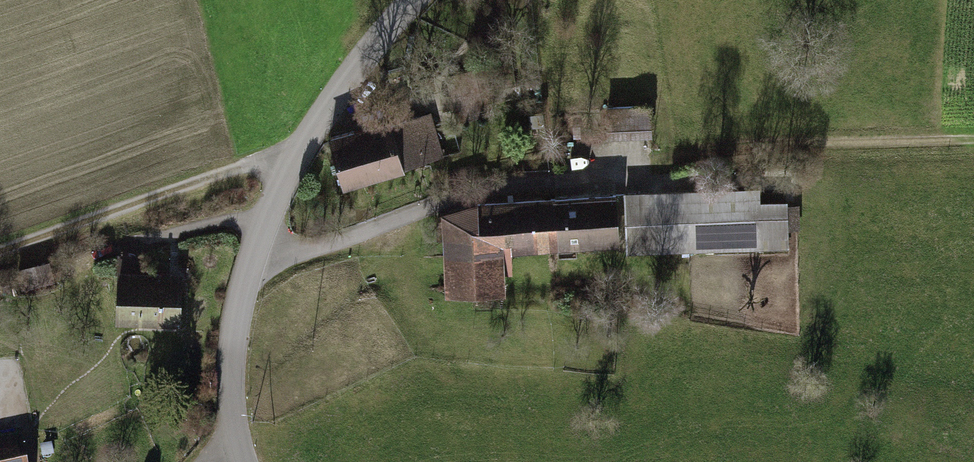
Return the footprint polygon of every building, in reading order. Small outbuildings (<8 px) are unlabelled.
[(605,106),(607,139),(651,137),(649,103),(605,106)] [(387,116),(328,134),(346,191),(443,161),(428,111),(389,123),(387,116)] [(531,112),(533,138),(544,137),(542,111),(531,112)] [(758,183),(624,191),(628,254),(789,245),(789,229),(799,228),(797,203),(788,204),(788,198),(759,200),(758,183)] [(615,190),(556,192),(558,250),(618,248),(615,190)] [(558,250),(556,192),(479,196),(442,207),(443,273),(470,272),(470,279),(470,292),(505,291),(504,252),(558,250)] [(116,256),(113,321),(178,324),(180,271),(137,269),(138,257),(116,256)] [(19,435),(0,439),(0,461),(25,461),(19,435)]
